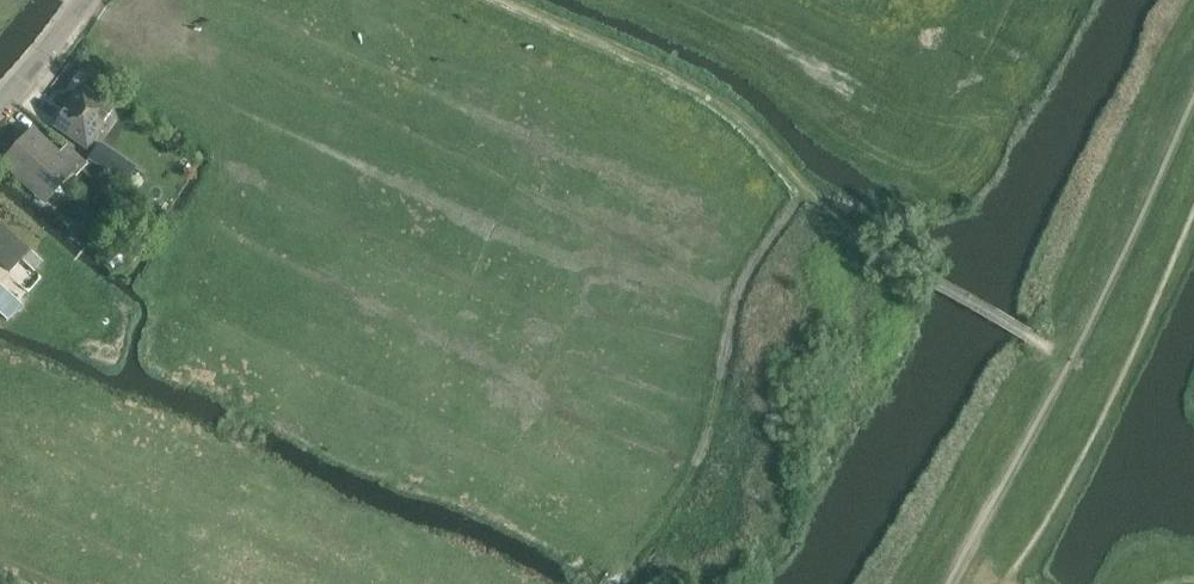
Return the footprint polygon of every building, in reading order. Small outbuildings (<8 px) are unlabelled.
[(82,86),(55,124),(88,146),(114,109),(82,86)] [(86,164),(66,148),(58,156),(33,135),(7,163),(49,200),(73,173),(77,176),(81,172),(82,171),(87,165),(86,164)] [(91,159),(123,181),(133,167),(101,145),(91,159)] [(82,171),(81,172),(94,184),(103,174),(89,161),(86,164),(87,165),(82,171)] [(47,204),(42,210),(51,218),(56,213),(47,204)] [(1,249),(0,250),(0,261),(11,271),(22,259),(35,270),(44,260),(31,249),(30,250),(0,223),(0,248),(1,249)] [(113,268),(123,257),(114,250),(105,261),(113,268)] [(7,320),(22,304),(1,283),(0,284),(0,313),(7,320)]
